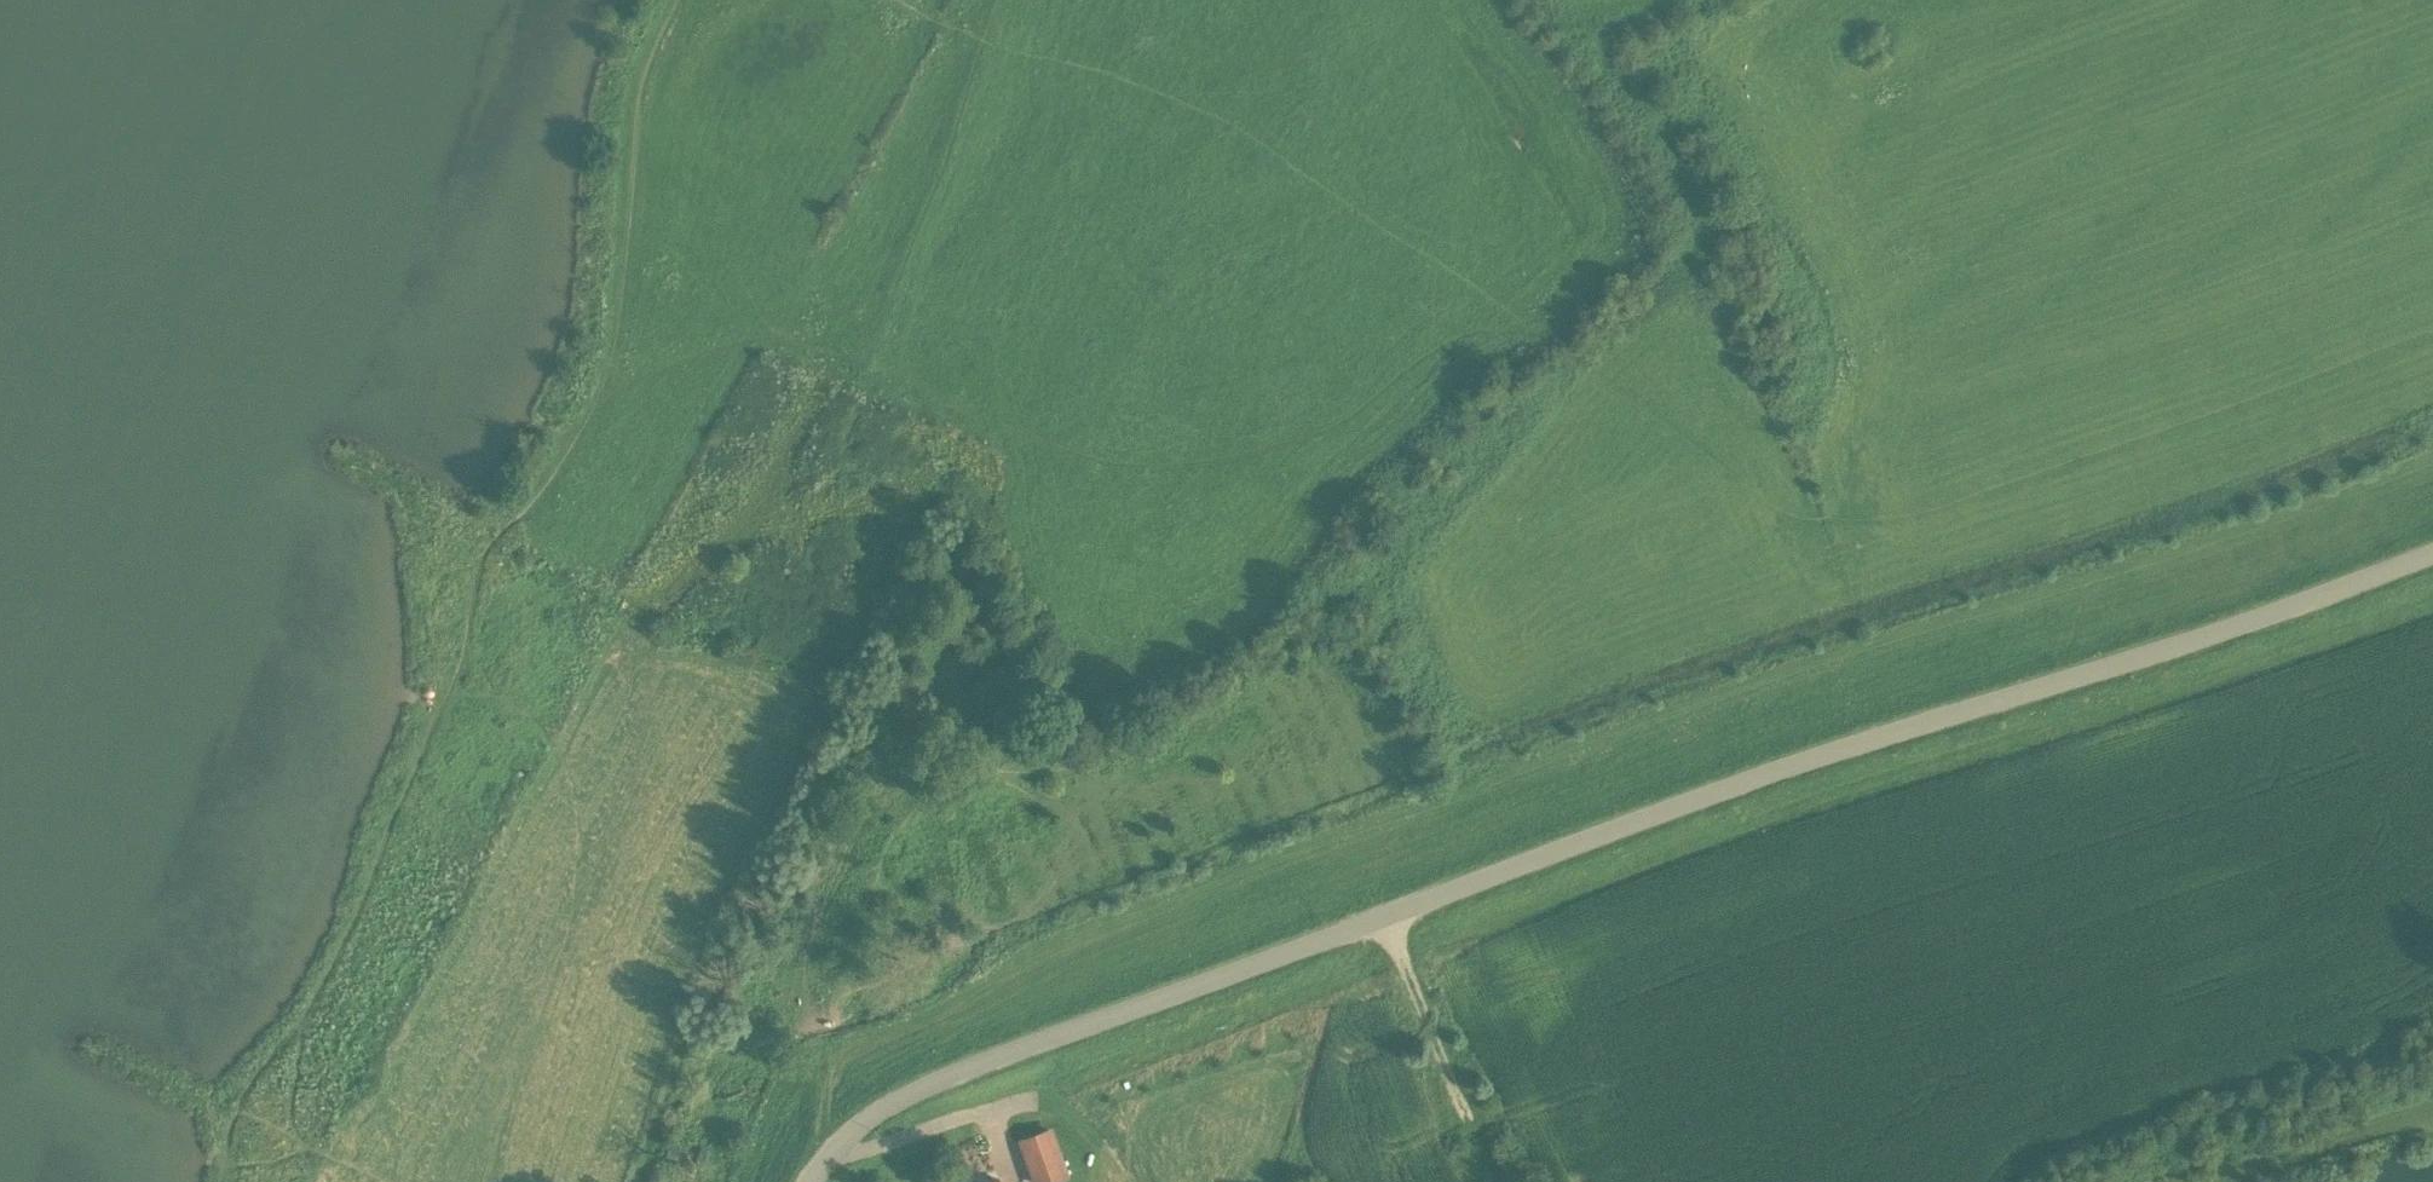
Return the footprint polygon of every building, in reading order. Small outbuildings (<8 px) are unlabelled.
[(1073,1173),(1054,1122),(1019,1135),(1036,1181),(1047,1181),(1073,1173)]
